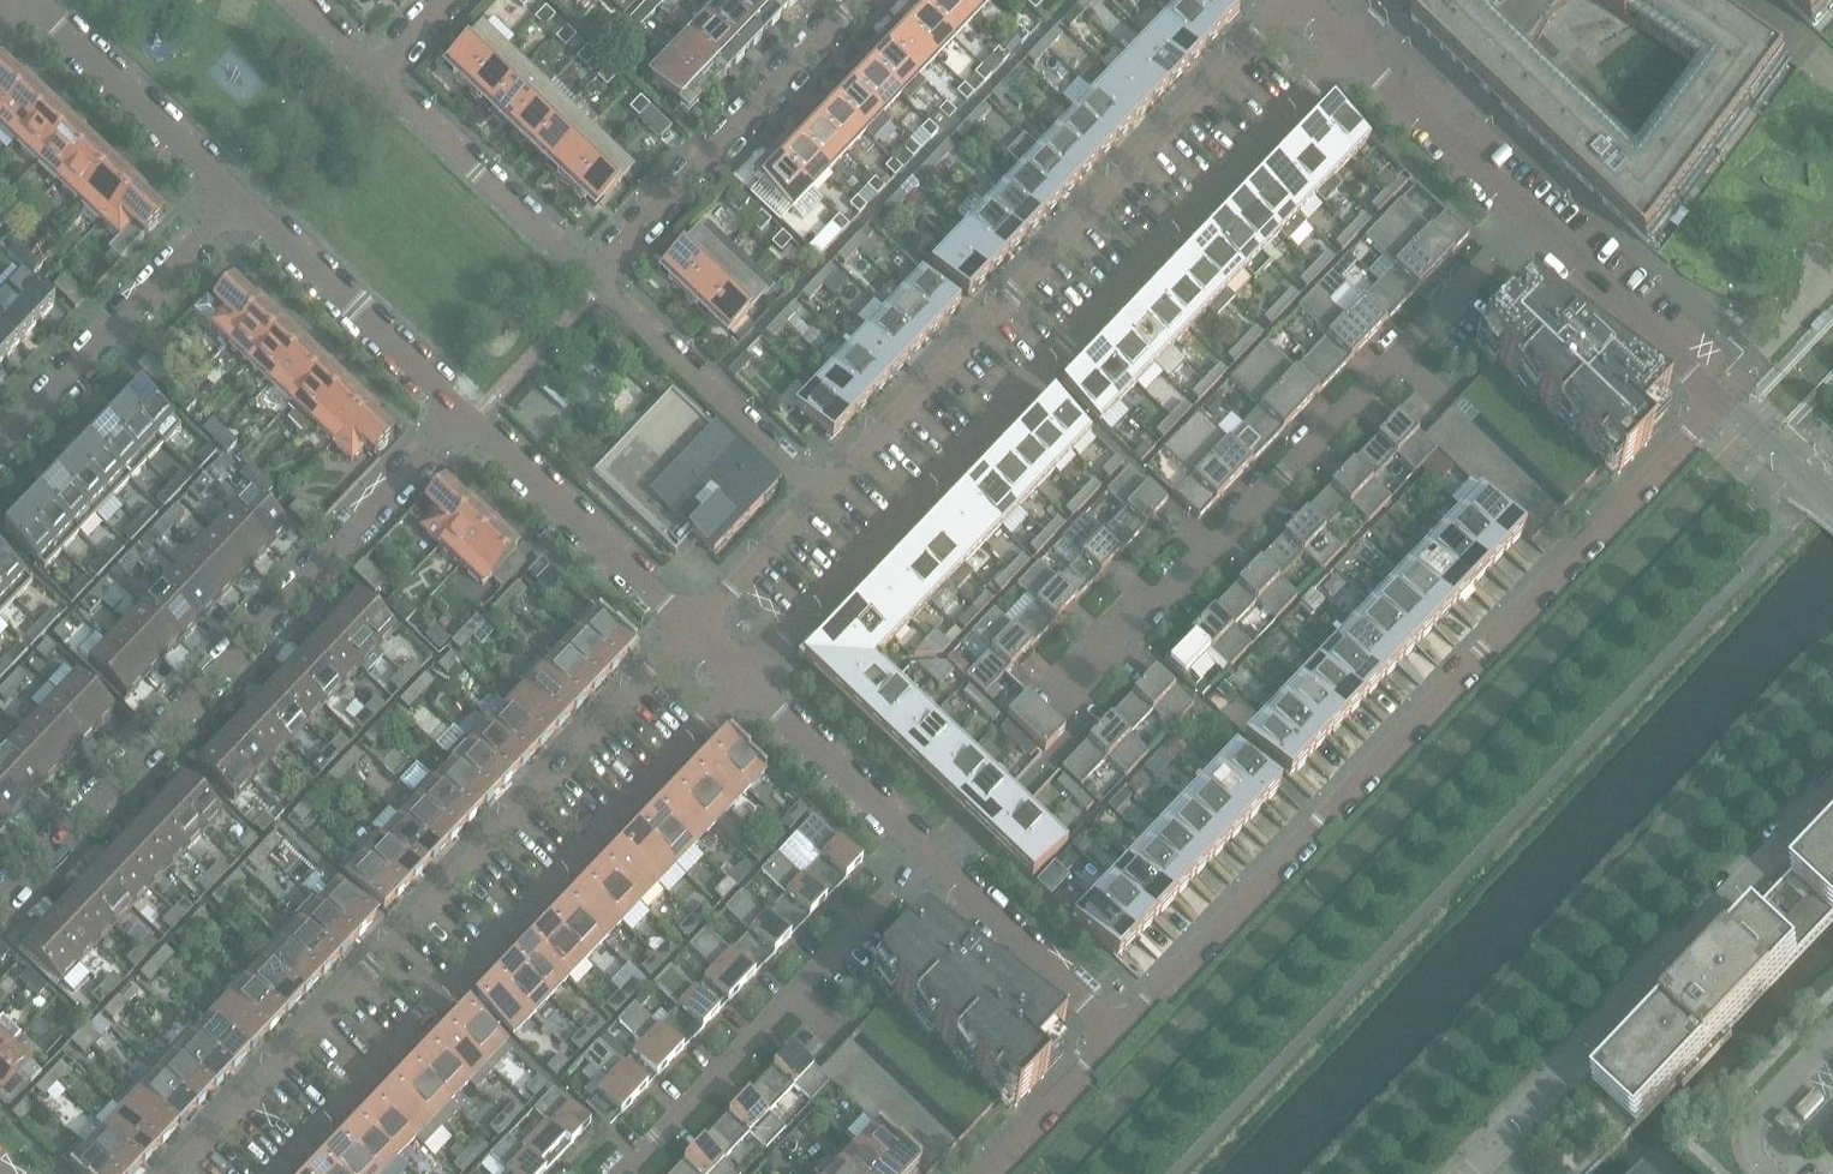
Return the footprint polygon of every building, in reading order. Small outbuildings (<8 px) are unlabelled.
[(724,0),(707,18),(743,53),(761,35),(724,0)] [(762,0),(724,0),(761,35),(779,16),(762,0)] [(779,16),(794,0),(762,0),(779,16)] [(951,0),(923,0),(918,5),(955,40),(973,21),(951,0)] [(990,0),(951,0),(973,21),(991,1),(990,0)] [(1046,0),(1028,0),(1026,2),(1035,11),(1046,0)] [(1096,0),(1082,0),(1077,6),(1084,13),(1096,0)] [(1183,0),(1181,0),(1164,18),(1201,53),(1219,35),(1183,0)] [(1223,0),(1183,0),(1219,35),(1238,14),(1223,0)] [(1412,21),(1491,96),(1500,104),(1649,246),(1716,157),(1787,63),(1695,0),(1592,0),(1625,23),(1632,13),(1717,72),(1639,174),(1573,112),(1518,59),(1538,34),(1542,37),(1563,12),(1558,9),(1565,0),(1432,0),(1412,21)] [(1813,29),(1832,5),(1832,0),(1783,0),(1813,29)] [(655,12),(646,3),(632,18),(641,27),(655,12)] [(955,40),(918,5),(900,24),(936,59),(955,40)] [(1071,27),(1084,13),(1077,6),(1063,21),(1064,20),(1071,27)] [(545,28),(555,17),(546,8),(535,19),(545,28)] [(641,27),(632,18),(617,34),(626,43),(641,27)] [(743,53),(707,18),(689,37),(725,72),(743,53)] [(1201,53),(1164,18),(1146,37),(1183,72),(1201,53)] [(936,59),(900,24),(882,43),(919,77),(936,59)] [(565,48),(576,36),(567,27),(556,39),(565,48)] [(1029,37),(1020,28),(1012,36),(1022,45),(1029,37)] [(1048,51),(1063,35),(1056,29),(1056,28),(1041,44),(1048,51)] [(468,90),(504,52),(482,31),(449,66),(460,77),(456,81),(468,90)] [(725,72),(689,37),(671,56),(708,90),(725,72)] [(1183,72),(1146,37),(1128,55),(1165,91),(1183,72)] [(919,77),(882,43),(864,61),(901,96),(919,77)] [(1034,65),(1048,51),(1041,44),(1027,58),(1034,65)] [(586,68),(597,56),(588,47),(577,59),(586,68)] [(1011,57),(1001,48),(994,56),(1003,65),(1011,57)] [(491,107),(525,71),(504,52),(468,90),(477,101),(481,97),(491,107)] [(1292,66),(1279,53),(1271,62),(1284,75),(1292,66)] [(1165,91),(1128,55),(1110,74),(1148,110),(1165,91)] [(708,90),(671,56),(652,76),(683,105),(681,107),(689,115),(699,104),(697,102),(708,90)] [(901,96),(864,61),(847,80),(883,115),(901,96)] [(32,86),(32,85),(28,90),(0,64),(0,119),(32,86)] [(1012,88),(1027,73),(1020,66),(1005,81),(1012,88)] [(607,88),(618,76),(609,67),(598,79),(607,88)] [(993,76),(983,67),(976,75),(985,84),(993,76)] [(512,126),(546,91),(525,71),(491,107),(512,126)] [(1148,110),(1110,74),(1092,93),(1130,129),(1148,110)] [(883,115),(847,80),(828,99),(865,134),(883,115)] [(998,103),(1012,88),(1005,81),(991,96),(998,103)] [(53,106),(52,105),(48,109),(41,102),(40,96),(37,91),(35,88),(32,86),(0,119),(0,127),(17,143),(53,106)] [(974,96),(964,87),(958,94),(967,103),(974,96)] [(533,146),(567,111),(546,91),(512,126),(533,146)] [(1130,129),(1092,93),(1074,112),(1112,147),(1130,129)] [(640,118),(650,107),(641,98),(630,109),(640,118)] [(865,134),(828,99),(811,118),(847,152),(865,134)] [(957,113),(947,104),(940,112),(949,121),(957,113)] [(976,126),(991,111),(984,104),(969,119),(976,126)] [(1370,139),(1351,121),(1333,104),(1314,124),(1351,160),(1370,139)] [(38,163),(74,125),(73,125),(69,129),(62,122),(61,116),(58,110),(56,108),(53,106),(17,143),(38,163)] [(554,166),(587,131),(567,111),(533,146),(554,166)] [(1112,147),(1074,112),(1056,130),(1094,166),(1112,147)] [(661,139),(672,128),(662,118),(652,129),(661,139)] [(847,152),(811,118),(793,136),(829,171),(847,152)] [(963,140),(976,126),(969,119),(955,134),(956,134),(963,140)] [(939,132),(930,123),(922,131),(931,140),(939,132)] [(1351,160),(1314,124),(1296,143),(1333,178),(1351,160)] [(59,183),(95,145),(94,145),(90,149),(88,147),(83,142),(81,136),(79,130),(76,128),(74,125),(38,163),(59,183)] [(1094,166),(1056,130),(1039,149),(1076,185),(1094,166)] [(572,189),(608,151),(587,131),(554,166),(562,174),(557,178),(572,189)] [(829,171),(793,136),(775,155),(811,190),(829,171)] [(941,164),(955,149),(948,142),(948,141),(933,157),(941,164)] [(921,151),(912,142),(904,150),(914,159),(921,151)] [(1342,187),(1333,178),(1296,143),(1278,162),(1315,197),(1324,206),(1342,187)] [(80,203),(115,165),(111,169),(103,162),(102,156),(99,150),(97,148),(95,145),(59,183),(80,203)] [(1076,185),(1039,149),(1021,168),(1058,204),(1076,185)] [(596,208),(630,172),(608,151),(572,189),(581,200),(586,196),(596,208)] [(811,190),(775,155),(764,166),(762,164),(752,175),(760,182),(762,180),(793,210),(811,190)] [(927,178),(941,164),(933,157),(919,171),(920,171),(927,178)] [(894,179),(903,170),(894,161),(885,170),(894,179)] [(1315,197),(1278,162),(1260,180),(1267,187),(1297,216),(1315,197)] [(101,222),(132,189),(124,181),(123,175),(120,169),(118,168),(115,165),(80,203),(101,222)] [(1058,204),(1021,168),(1003,187),(1040,222),(1058,204)] [(1383,175),(1376,183),(1385,192),(1393,184),(1383,175)] [(1392,199),(1407,183),(1406,183),(1399,177),(1393,184),(1385,192),(1392,199)] [(885,189),(876,179),(868,187),(878,197),(885,189)] [(905,201),(919,186),(912,179),(898,194),(905,201)] [(1297,216),(1267,187),(1260,180),(1242,199),(1267,223),(1279,235),(1289,244),(1307,225),(1297,216)] [(1040,222),(1003,187),(985,206),(1022,241),(1040,222)] [(162,218),(139,195),(132,189),(101,222),(119,239),(109,250),(121,261),(162,218)] [(739,212),(750,201),(740,192),(729,203),(739,212)] [(1378,214),(1392,199),(1385,192),(1371,206),(1378,213),(1378,214)] [(891,216),(905,201),(898,194),(883,209),(884,209),(891,216)] [(867,207),(858,198),(850,206),(860,215),(867,207)] [(1279,235),(1267,223),(1242,199),(1224,218),(1262,253),(1279,235)] [(1435,271),(1469,235),(1470,234),(1447,212),(1430,230),(1400,201),(1382,220),(1435,271)] [(1022,241),(985,206),(967,224),(1004,260),(1022,241)] [(760,233),(771,222),(762,213),(751,224),(760,233)] [(1356,236),(1371,221),(1370,221),(1363,214),(1349,229),(1356,236)] [(849,226),(840,217),(832,225),(842,234),(849,226)] [(1262,253),(1224,218),(1206,237),(1244,272),(1255,283),(1273,264),(1262,253)] [(1435,271),(1382,220),(1364,239),(1394,267),(1378,284),(1402,306),(1435,271)] [(1004,260),(967,224),(949,243),(987,279),(1004,260)] [(671,265),(665,271),(676,282),(672,286),(684,295),(720,257),(729,247),(707,226),(698,236),(671,265)] [(859,250),(873,235),(866,228),(866,227),(851,243),(859,250)] [(1342,251),(1356,236),(1349,229),(1335,244),(1342,251)] [(781,253),(792,242),(783,233),(772,244),(781,253)] [(1244,272),(1206,237),(1188,255),(1226,291),(1244,272)] [(819,258),(829,248),(823,242),(815,242),(809,248),(819,258)] [(845,264),(859,250),(851,243),(837,258),(838,258),(845,264)] [(987,279),(949,243),(931,262),(968,298),(987,279)] [(30,255),(18,244),(8,255),(20,266),(30,255)] [(720,257),(684,295),(693,306),(697,302),(699,304),(705,309),(707,312),(741,277),(750,266),(729,247),(720,257)] [(1321,274),(1336,258),(1335,258),(1328,252),(1313,267),(1321,274)] [(42,267),(30,255),(20,266),(32,277),(42,267)] [(1226,291),(1188,255),(1170,274),(1208,310),(1226,291)] [(1347,274),(1357,263),(1349,256),(1340,267),(1347,274)] [(823,287),(837,272),(830,266),(831,265),(830,265),(816,280),(823,287)] [(741,277),(707,312),(720,324),(726,329),(729,332),(763,297),(772,287),(750,266),(741,277)] [(1307,289),(1321,274),(1313,267),(1300,281),(1307,288),(1306,288),(1307,289)] [(959,307),(922,272),(903,292),(940,327),(959,307)] [(1368,341),(1402,306),(1378,284),(1363,300),(1333,272),(1315,291),(1368,341)] [(55,306),(21,274),(3,293),(37,325),(55,306)] [(1208,310),(1170,274),(1152,293),(1190,329),(1208,310)] [(87,297),(64,276),(53,288),(75,309),(87,297)] [(809,302),(823,287),(816,280),(801,295),(802,295),(809,302)] [(229,344),(264,307),(264,306),(260,310),(233,284),(214,304),(220,309),(207,323),(211,327),(210,327),(229,344)] [(1285,311),(1300,296),(1299,296),(1292,289),(1278,305),(1285,311)] [(1368,341),(1315,291),(1297,309),(1327,337),(1311,355),(1334,377),(1368,341)] [(940,327),(903,292),(885,311),(922,346),(940,327)] [(3,293),(0,296),(0,323),(20,342),(37,325),(3,293)] [(1190,329),(1152,293),(1134,312),(1172,348),(1190,329)] [(1666,426),(1653,414),(1666,400),(1597,349),(1581,338),(1570,329),(1523,294),(1481,338),(1482,339),(1475,347),(1490,368),(1425,437),(1438,450),(1456,468),(1471,483),(1479,491),(1524,533),(1532,541),(1600,469),(1610,483),(1617,476),(1618,477),(1666,426)] [(787,325),(801,310),(795,303),(795,302),(780,318),(787,325)] [(1271,326),(1285,311),(1278,305),(1264,319),(1271,326),(1270,326),(1271,326)] [(250,364),(285,327),(285,326),(281,330),(275,325),(273,323),(272,317),(269,312),(267,309),(264,307),(229,344),(250,364)] [(922,346),(885,311),(867,329),(904,365),(922,346)] [(1172,348),(1134,312),(1116,331),(1154,366),(1172,348)] [(773,339),(787,325),(780,318),(766,333),(773,339)] [(0,323),(0,357),(3,360),(20,342),(0,323)] [(271,384),(306,347),(306,346),(302,350),(294,343),(293,337),(290,331),(288,329),(285,327),(250,364),(271,384)] [(1249,349),(1264,334),(1263,334),(1256,327),(1242,342),(1249,349)] [(904,365),(867,329),(849,348),(887,384),(904,365)] [(1154,366),(1116,331),(1099,350),(1136,385),(1154,366)] [(1235,364),(1249,349),(1242,342),(1228,357),(1235,364),(1234,364),(1235,364)] [(1301,412),(1334,377),(1311,355),(1295,371),(1266,342),(1248,361),(1267,380),(1301,412)] [(291,404),(327,366),(326,366),(322,370),(321,368),(315,363),(314,357),(311,351),(309,349),(306,347),(271,384),(291,404)] [(887,384),(849,348),(831,367),(869,402),(887,384)] [(1136,385),(1099,350),(1081,368),(1118,404),(1136,385)] [(170,377),(148,355),(137,367),(159,388),(170,377)] [(736,379),(750,363),(743,356),(729,372),(736,379)] [(1301,412),(1267,380),(1248,361),(1230,380),(1260,408),(1244,425),(1267,447),(1301,412)] [(1213,387),(1228,372),(1228,371),(1227,371),(1220,365),(1206,380),(1213,387)] [(312,424),(348,386),(347,386),(343,390),(336,383),(335,377),(332,371),(330,369),(327,366),(291,404),(312,424)] [(869,402),(831,367),(813,386),(851,421),(869,402)] [(1118,404),(1081,368),(1062,388),(1100,423),(1118,404)] [(1199,402),(1213,387),(1206,380),(1192,394),(1199,401),(1199,402)] [(571,403),(550,383),(543,390),(564,410),(571,403)] [(333,443),(365,410),(357,402),(356,396),(352,391),(351,389),(348,386),(312,424),(333,443)] [(851,421),(813,386),(795,405),(832,440),(851,421)] [(174,420),(141,388),(123,407),(164,445),(157,438),(174,420)] [(197,404),(184,392),(174,402),(186,414),(197,404)] [(775,491),(756,473),(672,393),(592,476),(676,556),(677,555),(675,553),(693,535),(714,555),(775,491)] [(1091,433),(1066,409),(1053,397),(1034,417),(1072,453),(1091,433)] [(1215,417),(1224,407),(1214,397),(1204,407),(1215,417)] [(1177,424),(1192,409),(1184,402),(1170,417),(1177,424)] [(164,445),(123,407),(106,424),(147,463),(164,445)] [(374,456),(393,437),(365,410),(333,443),(351,461),(352,461),(356,465),(369,451),(374,456)] [(1234,483),(1267,447),(1244,425),(1228,441),(1198,413),(1180,432),(1234,483)] [(1421,468),(1438,450),(1425,437),(1424,438),(1399,415),(1353,464),(1372,482),(1396,457),(1415,474),(1421,468)] [(1072,453),(1034,417),(1016,436),(1054,471),(1072,453)] [(1163,439),(1177,424),(1170,417),(1156,432),(1163,439)] [(225,431),(214,420),(204,431),(215,442),(225,431)] [(147,463),(106,424),(89,442),(130,481),(147,463)] [(238,443),(225,431),(215,442),(228,454),(238,443)] [(1234,483),(1180,432),(1163,450),(1193,479),(1176,496),(1199,518),(1234,483)] [(1054,471),(1016,436),(999,454),(1036,490),(1054,471)] [(1141,463),(1156,447),(1155,447),(1148,441),(1134,456),(1141,463)] [(130,481),(89,442),(72,460),(113,498),(130,481)] [(203,467),(216,453),(208,445),(195,459),(203,467)] [(1440,486),(1456,468),(1438,450),(1421,468),(1440,486)] [(1036,490),(999,454),(981,473),(1018,509),(1036,490)] [(1109,479),(1124,464),(1116,457),(1102,472),(1109,478),(1109,479)] [(113,498),(72,460),(55,478),(96,516),(113,498)] [(1391,500),(1372,482),(1353,464),(1306,513),(1326,531),(1350,505),(1369,523),(1391,500)] [(252,487),(262,476),(251,465),(241,476),(252,487)] [(209,489),(220,477),(211,468),(200,480),(209,489)] [(1121,553),(1167,505),(1129,469),(1107,492),(1125,510),(1103,534),(1102,534),(1121,553)] [(178,493),(191,478),(183,471),(170,485),(178,493)] [(1018,509),(981,473),(963,492),(1000,528),(1018,509)] [(275,489),(262,476),(252,487),(265,499),(275,489)] [(96,516),(55,478),(39,495),(79,534),(96,516)] [(209,489),(200,480),(188,492),(198,501),(209,489)] [(1087,503),(1102,487),(1101,487),(1094,480),(1079,496),(1087,503)] [(1524,533),(1479,491),(1471,483),(1453,502),(1461,510),(1506,552),(1524,533)] [(165,507),(178,493),(170,485),(157,499),(165,507)] [(440,546),(476,508),(475,507),(472,512),(444,486),(426,505),(431,510),(418,524),(422,528),(440,546)] [(289,528),(250,492),(232,511),(271,548),(289,528)] [(1000,528),(963,492),(945,511),(982,546),(1000,528)] [(79,534),(39,495),(22,513),(62,552),(79,534)] [(1073,517),(1087,503),(1079,496),(1066,510),(1073,517),(1072,517),(1073,517)] [(322,521),(299,500),(288,511),(311,533),(322,521)] [(144,528),(158,514),(150,506),(136,520),(144,528)] [(173,527),(185,515),(175,506),(164,518),(173,527)] [(461,565),(497,528),(496,527),(492,532),(485,524),(484,518),(481,513),(479,511),(476,508),(440,546),(461,565)] [(1506,552),(1461,510),(1443,529),(1488,571),(1506,552)] [(271,548),(232,511),(214,530),(253,567),(271,548)] [(982,546),(945,511),(927,530),(964,565),(982,546)] [(62,552),(22,513),(4,532),(44,570),(62,552)] [(1344,548),(1326,531),(1306,513),(1259,562),(1279,579),(1304,554),(1322,572),(1344,548)] [(1076,600),(1120,554),(1121,553),(1102,534),(1103,534),(1084,516),(1062,539),(1080,557),(1058,581),(1057,581),(1076,600)] [(162,539),(173,527),(164,518),(153,530),(162,539)] [(1051,540),(1066,524),(1065,524),(1058,518),(1044,533),(1051,540)] [(131,542),(144,528),(136,520),(123,535),(131,542)] [(527,564),(515,553),(506,544),(504,537),(500,530),(497,528),(461,565),(483,586),(491,578),(503,589),(527,564)] [(1488,571),(1443,529),(1426,547),(1470,590),(1488,571)] [(253,567),(214,530),(196,549),(235,585),(253,567)] [(964,565),(927,530),(909,549),(946,584),(964,565)] [(1037,555),(1051,540),(1044,533),(1030,547),(1037,554),(1036,555),(1037,555)] [(110,564),(124,549),(116,542),(102,556),(110,564)] [(137,564),(149,552),(140,544),(128,555),(137,564)] [(1470,590),(1426,547),(1408,566),(1452,609),(1470,590)] [(235,585),(196,549),(178,567),(217,604),(235,585)] [(946,584),(909,549),(891,567),(928,603),(946,584)] [(1353,550),(1346,558),(1351,563),(1359,555),(1353,550)] [(0,551),(0,587),(15,601),(33,582),(0,551)] [(126,576),(137,564),(128,555),(117,567),(126,576)] [(1015,578),(1030,562),(1029,562),(1022,555),(1008,571),(1015,578)] [(97,578),(110,564),(102,556),(89,570),(97,578)] [(537,582),(551,567),(542,558),(527,573),(537,582)] [(386,582),(364,561),(352,572),(375,594),(386,582)] [(1298,597),(1279,579),(1259,562),(1212,611),(1232,629),(1233,628),(1257,603),(1276,621),(1298,597)] [(1031,647),(1075,601),(1076,600),(1057,581),(1058,581),(1039,563),(1017,586),(1036,604),(1013,628),(1011,629),(1031,647)] [(1452,609),(1408,566),(1390,585),(1434,627),(1452,609)] [(217,604),(178,567),(160,586),(199,623),(217,604)] [(928,603),(891,567),(873,586),(910,622),(928,603)] [(1001,592),(1015,578),(1008,571),(994,585),(1001,592)] [(77,599),(90,585),(82,577),(69,591),(77,599)] [(102,602),(113,590),(104,581),(92,593),(102,602)] [(513,606),(527,592),(518,583),(504,597),(513,606)] [(1434,627),(1390,585),(1372,604),(1416,646),(1434,627)] [(199,623),(160,586),(143,605),(181,642),(199,623)] [(910,622),(873,586),(855,605),(893,640),(910,622)] [(0,587),(0,617),(15,601),(0,587)] [(90,614),(102,602),(92,593),(81,605),(90,614)] [(979,615),(994,600),(993,600),(986,593),(972,609),(979,615)] [(396,631),(358,594),(339,613),(378,650),(396,631)] [(501,619),(513,606),(504,597),(492,610),(501,619)] [(416,612),(404,601),(394,612),(406,624),(416,612)] [(1303,602),(1299,606),(1310,617),(1314,613),(1303,602)] [(1416,646),(1372,604),(1354,622),(1399,665),(1416,646)] [(181,642),(143,605),(125,624),(163,661),(181,642)] [(893,640),(855,605),(803,660),(876,658),(893,640)] [(636,648),(592,606),(573,626),(580,633),(616,668),(636,648)] [(46,631),(60,617),(52,609),(38,624),(46,631)] [(965,630),(979,615),(972,609),(958,623),(965,630)] [(1005,675),(1030,648),(1031,647),(1011,629),(1013,628),(994,610),(972,633),(991,651),(966,677),(985,696),(996,684),(1003,677),(1005,675)] [(1251,646),(1233,628),(1232,629),(1212,611),(1165,661),(1184,679),(1210,652),(1229,669),(1251,646)] [(378,650),(339,613),(321,632),(360,669),(378,650)] [(473,639),(486,625),(477,616),(463,630),(473,639)] [(62,644),(74,631),(65,622),(53,635),(62,644)] [(1399,665),(1354,622),(1336,642),(1380,684),(1399,665)] [(46,631),(38,624),(25,637),(33,645),(46,631)] [(163,661),(125,624),(107,643),(145,679),(163,661)] [(460,652),(473,639),(463,630),(451,643),(460,652)] [(950,645),(936,631),(928,639),(943,653),(951,645),(950,645)] [(360,669),(321,632),(303,651),(342,688),(360,669)] [(616,668),(580,633),(562,652),(598,687),(616,668)] [(1273,653),(1282,644),(1272,635),(1263,644),(1273,653)] [(943,653),(928,639),(915,653),(915,655),(942,654),(943,653)] [(45,661),(57,649),(48,640),(36,652),(45,661)] [(1380,684),(1336,642),(1318,660),(1362,703),(1380,684)] [(145,679),(107,643),(88,662),(127,699),(145,679)] [(12,667),(26,652),(18,645),(4,659),(12,667)] [(342,688),(303,651),(286,670),(324,706),(342,688)] [(598,687),(562,652),(544,671),(581,705),(598,687)] [(447,675),(460,662),(451,653),(438,667),(447,675)] [(898,679),(876,658),(803,660),(862,717),(898,679)] [(12,667),(4,659),(0,663),(0,679),(12,667)] [(410,681),(421,669),(412,660),(401,672),(410,681)] [(1362,703),(1318,660),(1300,679),(1345,721),(1362,703)] [(933,680),(947,665),(945,663),(918,664),(918,665),(918,667),(933,680)] [(581,705),(544,671),(537,664),(519,683),(526,690),(563,724),(581,705)] [(939,686),(953,672),(954,673),(954,672),(947,665),(933,680),(939,686)] [(17,691),(29,679),(19,670),(8,682),(17,691)] [(324,706),(286,670),(268,688),(306,725),(324,706)] [(1194,707),(1158,673),(1155,670),(1109,719),(1129,737),(1130,736),(1153,712),(1171,730),(1194,707)] [(410,681),(401,672),(389,684),(399,693),(410,681)] [(115,711),(76,674),(58,694),(97,731),(115,711)] [(435,683),(426,675),(413,688),(422,697),(435,683)] [(1065,732),(1027,696),(1005,675),(1003,677),(1025,698),(1007,717),(1045,752),(1065,732)] [(881,735),(917,697),(898,679),(862,717),(881,735)] [(1345,721),(1300,679),(1282,698),(1327,740),(1345,721)] [(1203,697),(1211,688),(1203,680),(1195,689),(1203,697)] [(8,682),(0,690),(0,697),(6,703),(17,691),(8,682)] [(992,702),(1003,691),(996,684),(985,696),(992,702)] [(1235,693),(1225,684),(1217,692),(1228,702),(1235,693)] [(978,708),(985,701),(970,687),(969,687),(970,687),(963,694),(978,708)] [(306,725),(268,688),(250,707),(279,735),(288,744),(306,725)] [(422,697),(413,688),(400,702),(409,711),(422,697)] [(563,724),(526,690),(508,708),(536,735),(545,743),(563,724)] [(97,731),(58,694),(40,712),(63,735),(79,749),(97,731)] [(900,753),(935,715),(917,697),(881,735),(900,753)] [(374,718),(386,706),(376,698),(365,709),(374,718)] [(1327,740),(1282,698),(1264,717),(1283,735),(1309,759),(1327,740)] [(1000,716),(985,701),(978,708),(992,722),(999,716),(1000,716)] [(288,744),(279,735),(250,707),(232,726),(241,735),(270,763),(288,744)] [(545,743),(536,735),(508,708),(491,727),(499,735),(527,762),(545,743)] [(374,718),(365,709),(354,722),(363,730),(374,718)] [(79,749),(63,735),(40,712),(22,731),(26,735),(61,768),(79,749)] [(386,735),(399,721),(390,712),(377,726),(386,735)] [(919,771),(953,735),(954,733),(935,715),(900,753),(919,771)] [(1309,759),(1283,735),(1264,717),(1245,737),(1289,779),(1309,759)] [(1149,754),(1130,736),(1129,737),(1109,719),(1062,769),(1091,796),(1097,789),(1088,780),(1107,760),(1126,777),(1149,754)] [(527,762),(499,735),(491,727),(483,720),(466,739),(473,746),(509,780),(527,762)] [(1016,744),(1022,737),(1007,723),(1000,730),(1016,744)] [(270,763),(241,735),(232,726),(214,745),(253,781),(270,763)] [(373,748),(386,735),(377,726),(364,739),(373,748)] [(61,768),(26,735),(22,731),(4,750),(43,787),(61,768)] [(938,789),(973,751),(954,733),(953,735),(919,771),(938,789)] [(339,756),(350,744),(341,735),(329,747),(339,756)] [(766,772),(730,737),(711,757),(747,792),(766,772)] [(1037,751),(1022,737),(1016,744),(1030,758),(1037,751),(1037,752),(1037,751)] [(1174,762),(1185,750),(1173,739),(1162,751),(1174,762)] [(253,781),(214,745),(196,764),(234,801),(253,781)] [(509,780),(473,746),(455,764),(492,799),(509,780)] [(339,756),(329,747),(318,759),(327,768),(339,756)] [(1280,789),(1267,777),(1236,747),(1217,767),(1261,809),(1280,789)] [(4,750),(0,754),(0,782),(25,806),(43,787),(4,750)] [(363,758),(354,750),(341,763),(350,772),(363,758)] [(956,807),(992,769),(973,751),(938,789),(956,807)] [(747,792),(711,757),(693,776),(729,811),(747,792)] [(363,784),(350,772),(341,763),(323,782),(346,803),(363,784)] [(492,799),(455,764),(437,783),(474,818),(492,799)] [(1261,809),(1217,767),(1199,785),(1243,828),(1261,809)] [(976,825),(1011,788),(992,769),(956,807),(976,825)] [(303,793),(314,781),(305,773),(293,785),(303,793)] [(474,818),(437,783),(430,776),(412,795),(419,802),(456,836),(474,818)] [(729,811),(693,776),(675,794),(711,829),(729,811)] [(1072,798),(1079,791),(1064,776),(1063,777),(1064,777),(1057,784),(1072,798)] [(222,813),(184,777),(165,796),(204,833),(222,813)] [(0,782),(0,818),(7,824),(25,806),(0,782)] [(1134,782),(1128,788),(1134,794),(1140,788),(1134,782)] [(291,805),(303,793),(293,785),(282,796),(291,805)] [(1243,828),(1199,785),(1181,804),(1225,847),(1243,828)] [(315,809),(327,796),(318,787),(305,801),(315,809)] [(1013,860),(1048,823),(1020,795),(1011,788),(976,825),(984,833),(993,841),(1013,860)] [(1125,790),(1109,807),(1116,814),(1132,797),(1125,790)] [(1094,805),(1079,791),(1072,798),(1086,812),(1093,805),(1094,805)] [(711,829),(675,794),(657,813),(693,848),(711,829)] [(204,833),(165,796),(147,815),(186,852),(204,833)] [(302,823),(315,809),(305,801),(292,814),(302,823)] [(456,836),(419,802),(401,821),(438,855),(456,836)] [(795,826),(808,812),(799,804),(786,817),(795,826)] [(1225,847),(1181,804),(1163,823),(1207,865),(1225,847)] [(693,848),(657,813),(639,832),(675,867),(693,848)] [(263,835),(275,823),(266,814),(254,826),(263,835)] [(186,852),(147,815),(129,834),(168,870),(186,852)] [(862,864),(813,817),(797,835),(821,858),(803,879),(826,901),(862,864)] [(438,855),(401,821),(384,839),(420,874),(438,855)] [(1032,879),(1068,841),(1048,823),(1013,860),(1032,879)] [(1207,865),(1163,823),(1145,842),(1190,884),(1207,865)] [(771,851),(784,837),(775,828),(762,842),(771,851)] [(246,853),(258,840),(249,832),(237,844),(246,853)] [(420,874),(384,839),(376,832),(358,851),(402,893),(420,874)] [(675,867),(639,832),(621,851),(657,886),(675,867)] [(1794,873),(1755,914),(1731,940),(1664,1010),(1593,1084),(1637,1126),(1708,1052),(1775,981),(1799,956),(1832,920),(1832,832),(1794,873)] [(168,870),(129,834),(112,852),(150,889),(168,870)] [(269,857),(282,843),(273,835),(260,848),(269,857)] [(1090,846),(1080,837),(1073,845),(1083,854),(1090,846)] [(771,851),(762,842),(750,855),(759,864),(771,851)] [(1190,884),(1145,842),(1127,861),(1172,903),(1190,884)] [(256,871),(269,857),(260,848),(247,862),(256,871)] [(402,893),(358,851),(339,871),(383,913),(402,893)] [(657,886),(621,851),(603,870),(639,905),(657,886)] [(150,889),(112,852),(94,871),(132,908),(150,889)] [(826,901),(803,879),(778,855),(761,873),(785,896),(767,916),(791,939),(826,901)] [(1075,867),(1063,855),(1055,864),(1067,875),(1075,867)] [(218,882),(230,870),(221,861),(209,873),(218,882)] [(1172,903),(1127,861),(1109,879),(1154,922),(1172,903)] [(736,888),(749,875),(739,866),(726,880),(736,888)] [(639,905),(603,870),(585,889),(621,923),(639,905)] [(132,908),(94,871),(76,890),(115,927),(132,908)] [(233,895),(246,881),(237,872),(224,886),(233,895)] [(218,882),(209,873),(198,885),(207,894),(218,882)] [(1154,922),(1109,879),(1091,898),(1136,941),(1154,922)] [(723,902),(736,888),(726,880),(714,893),(723,902)] [(233,895),(224,886),(211,899),(220,908),(233,895)] [(375,921),(339,886),(320,906),(357,940),(375,921)] [(621,923),(585,889),(567,907),(603,942),(621,923)] [(115,927),(76,890),(58,909),(97,945),(115,927)] [(791,939),(767,916),(742,892),(725,910),(750,934),(731,954),(755,976),(791,939)] [(1136,941),(1091,898),(1073,917),(1117,960),(1136,941)] [(194,908),(185,899),(173,911),(183,920),(194,908)] [(357,940),(320,906),(314,900),(296,918),(339,959),(357,940)] [(700,926),(713,912),(703,904),(691,917),(700,926)] [(603,942),(567,907),(549,927),(585,961),(603,942)] [(97,945),(58,909),(40,927),(79,964),(97,945)] [(198,932),(210,919),(201,910),(188,923),(198,932)] [(183,920),(173,911),(162,923),(171,932),(183,920)] [(687,939),(700,926),(691,917),(678,930),(687,939)] [(339,959),(296,918),(278,937),(321,978),(339,959)] [(198,932),(188,923),(175,937),(185,946),(198,932)] [(79,964),(40,927),(21,947),(60,984),(79,964)] [(585,961),(549,927),(531,945),(568,980),(585,961)] [(1063,1059),(1050,1047),(1063,1033),(994,982),(978,971),(973,975),(963,966),(967,962),(920,927),(878,971),(894,994),(819,1073),(831,1083),(841,1093),(878,1129),(919,1168),(925,1173),(929,1173),(997,1102),(1007,1116),(1014,1109),(1015,1110),(1063,1059)] [(755,976),(731,954),(706,930),(689,948),(714,971),(695,991),(719,1014),(755,976)] [(158,945),(149,937),(138,948),(147,957),(158,945)] [(321,978),(278,937),(260,956),(267,962),(303,997),(321,978)] [(664,964),(677,950),(667,941),(654,955),(664,964)] [(9,954),(0,945),(0,964),(9,954)] [(568,980),(531,945),(513,964),(550,999),(568,980)] [(147,957),(138,948),(126,960),(135,969),(147,957)] [(162,970),(175,956),(165,948),(153,961),(162,970)] [(651,977),(664,964),(654,955),(642,968),(651,977)] [(162,970),(153,961),(140,975),(149,983),(162,970)] [(303,997),(267,962),(249,981),(285,1015),(303,997)] [(550,999),(513,964),(495,983),(532,1018),(550,999)] [(719,1014),(695,991),(670,968),(653,985),(678,1009),(659,1029),(683,1051),(719,1014)] [(28,990),(38,979),(29,970),(19,981),(28,990)] [(111,995),(122,983),(113,974),(102,986),(111,995)] [(285,1015),(249,981),(242,975),(224,993),(231,1000),(267,1034),(285,1015)] [(47,988),(38,979),(28,990),(37,999),(47,988)] [(628,1001),(641,988),(631,979),(618,993),(628,1001)] [(532,1018),(495,983),(477,1002),(513,1037),(532,1018)] [(126,1007),(139,994),(130,985),(117,998),(126,1007)] [(111,995),(102,986),(90,998),(100,1007),(111,995)] [(615,1015),(628,1001),(618,993),(606,1006),(615,1015)] [(126,1007),(117,998),(104,1012),(113,1021),(126,1007)] [(267,1034),(231,1000),(213,1018),(249,1053),(267,1034)] [(683,1051),(659,1029),(634,1005),(618,1023),(642,1046),(623,1066),(647,1089),(683,1051)] [(505,1045),(469,1011),(450,1030),(487,1065),(505,1045)] [(592,1039),(605,1025),(596,1016),(583,1030),(592,1039)] [(11,1045),(21,1035),(2,1017),(0,1019),(0,1057),(11,1045)] [(249,1053),(213,1018),(195,1037),(231,1072),(249,1053)] [(93,1047),(101,1039),(87,1025),(79,1034),(93,1047)] [(231,1072),(195,1037),(188,1030),(170,1049),(214,1091),(231,1072)] [(487,1065),(450,1030),(432,1049),(469,1084),(487,1065)] [(580,1052),(592,1039),(583,1030),(570,1043),(580,1052)] [(93,1047),(79,1034),(71,1043),(85,1056),(93,1047)] [(647,1089),(623,1066),(599,1043),(582,1060),(606,1084),(585,1105),(610,1128),(647,1089)] [(21,1074),(31,1063),(11,1045),(0,1057),(0,1096),(21,1074)] [(831,1083),(819,1073),(793,1048),(747,1096),(768,1115),(769,1114),(794,1088),(811,1104),(821,1093),(831,1083)] [(214,1091),(170,1049),(152,1068),(196,1109),(214,1091)] [(469,1084),(432,1049),(414,1068),(451,1103),(469,1084)] [(556,1077),(568,1063),(559,1055),(547,1068),(556,1077)] [(57,1085),(70,1071),(61,1063),(48,1076),(57,1085)] [(196,1109),(152,1068),(134,1087),(178,1128),(196,1109)] [(451,1103),(414,1068),(397,1087),(433,1121),(451,1103)] [(25,1090),(31,1084),(21,1074),(0,1096),(0,1100),(8,1108),(25,1090)] [(57,1085),(48,1076),(35,1090),(44,1099),(57,1085)] [(535,1099),(548,1086),(539,1077),(526,1090),(535,1099)] [(841,1093),(831,1083),(821,1093),(832,1103),(841,1093)] [(178,1128),(134,1087),(116,1105),(124,1112),(160,1147),(178,1128)] [(433,1121),(397,1087),(379,1105),(415,1140),(433,1121)] [(545,1173),(590,1126),(553,1090),(533,1111),(551,1128),(525,1154),(545,1173)] [(1816,1092),(1796,1113),(1805,1121),(1824,1100),(1816,1092)] [(786,1130),(769,1114),(768,1115),(747,1096),(703,1142),(723,1162),(724,1161),(749,1135),(766,1151),(786,1130)] [(21,1124),(35,1109),(26,1100),(11,1115),(21,1124)] [(511,1124),(524,1111),(515,1102),(502,1115),(511,1124)] [(415,1140),(379,1105),(361,1124),(397,1159),(415,1140)] [(160,1147),(124,1112),(106,1131),(142,1166),(160,1147)] [(1785,1114),(1776,1123),(1790,1136),(1798,1127),(1785,1114)] [(511,1124),(502,1115),(489,1129),(498,1138),(511,1124)] [(815,1129),(805,1120),(799,1127),(809,1136),(815,1129)] [(361,1124),(343,1143),(376,1173),(383,1173),(397,1159),(361,1124)] [(878,1129),(860,1148),(886,1173),(914,1173),(919,1168),(878,1129)] [(106,1131),(88,1150),(113,1173),(134,1173),(142,1166),(106,1131)] [(1824,1141),(1832,1149),(1832,1131),(1824,1141)] [(525,1154),(508,1138),(489,1158),(505,1173),(545,1173),(525,1154)] [(475,1162),(488,1148),(479,1139),(466,1153),(475,1162)] [(724,1161),(723,1162),(703,1142),(673,1173),(738,1173),(724,1161)] [(88,1150),(81,1143),(63,1161),(62,1163),(74,1173),(113,1173),(88,1150)] [(343,1143),(325,1162),(338,1173),(376,1173),(343,1143)] [(860,1148),(842,1167),(849,1173),(886,1173),(860,1148)] [(466,1153),(453,1166),(461,1173),(464,1173),(475,1162),(466,1153)] [(784,1164),(773,1154),(763,1164),(773,1173),(775,1173),(784,1164)] [(325,1162),(313,1173),(338,1173),(325,1162)]
